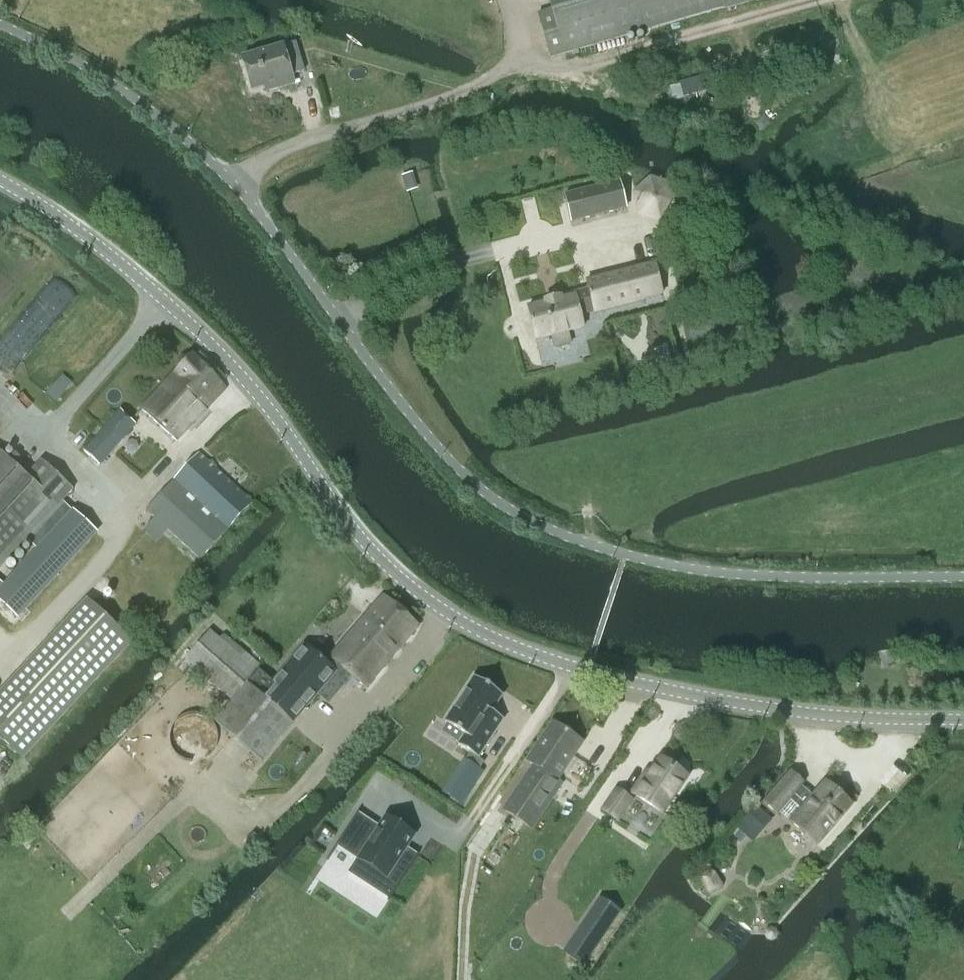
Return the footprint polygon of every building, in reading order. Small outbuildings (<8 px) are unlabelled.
[(564,54),(725,8),(722,0),(549,0),(564,54)] [(295,43),(242,59),(243,61),(253,93),(277,86),(279,90),(295,86),(292,77),(305,73),(296,45),(295,43)] [(726,69),(709,72),(713,89),(730,85),(726,69)] [(679,80),(683,96),(713,89),(709,72),(679,80)] [(650,176),(632,193),(637,217),(661,224),(679,207),(673,184),(650,176)] [(573,223),(626,209),(619,182),(566,196),(573,223)] [(546,304),(529,308),(537,341),(552,337),(556,349),(572,345),(569,333),(585,328),(580,310),(593,306),(593,307),(642,295),(643,300),(663,295),(656,264),(587,282),(590,294),(577,297),(576,296),(562,300),(562,297),(545,301),(546,304)] [(205,411),(225,390),(193,357),(143,409),(176,441),(205,411)] [(84,453),(99,466),(136,425),(122,412),(84,453)] [(34,604),(101,528),(67,498),(73,491),(41,462),(26,478),(0,454),(0,573),(34,604)] [(200,560),(227,533),(253,505),(198,455),(147,510),(155,518),(146,529),(146,533),(157,543),(168,530),(200,560)] [(210,632),(185,660),(212,684),(231,700),(217,716),(213,721),(259,762),(263,757),(292,724),(336,674),(337,674),(341,669),(365,690),(419,628),(384,597),(325,664),(305,647),(272,686),(210,632)] [(0,693),(0,737),(22,758),(131,641),(87,600),(0,693)] [(474,678),(445,722),(465,735),(458,745),(478,758),(496,732),(484,724),(502,696),(474,678)] [(504,812),(532,830),(562,785),(557,781),(581,743),(553,725),(528,763),(534,767),(504,812)] [(634,795),(661,813),(685,778),(661,762),(650,778),(647,775),(634,795)] [(826,783),(811,801),(799,791),(803,785),(791,774),(764,804),(776,815),(789,800),(801,811),(791,824),(817,846),(852,806),(826,783)] [(604,813),(616,821),(629,800),(617,792),(604,813)] [(357,814),(336,847),(356,860),(347,873),(389,900),(417,855),(407,848),(415,835),(384,816),(378,827),(357,814)] [(599,897),(562,952),(584,968),(621,913),(599,897)]
